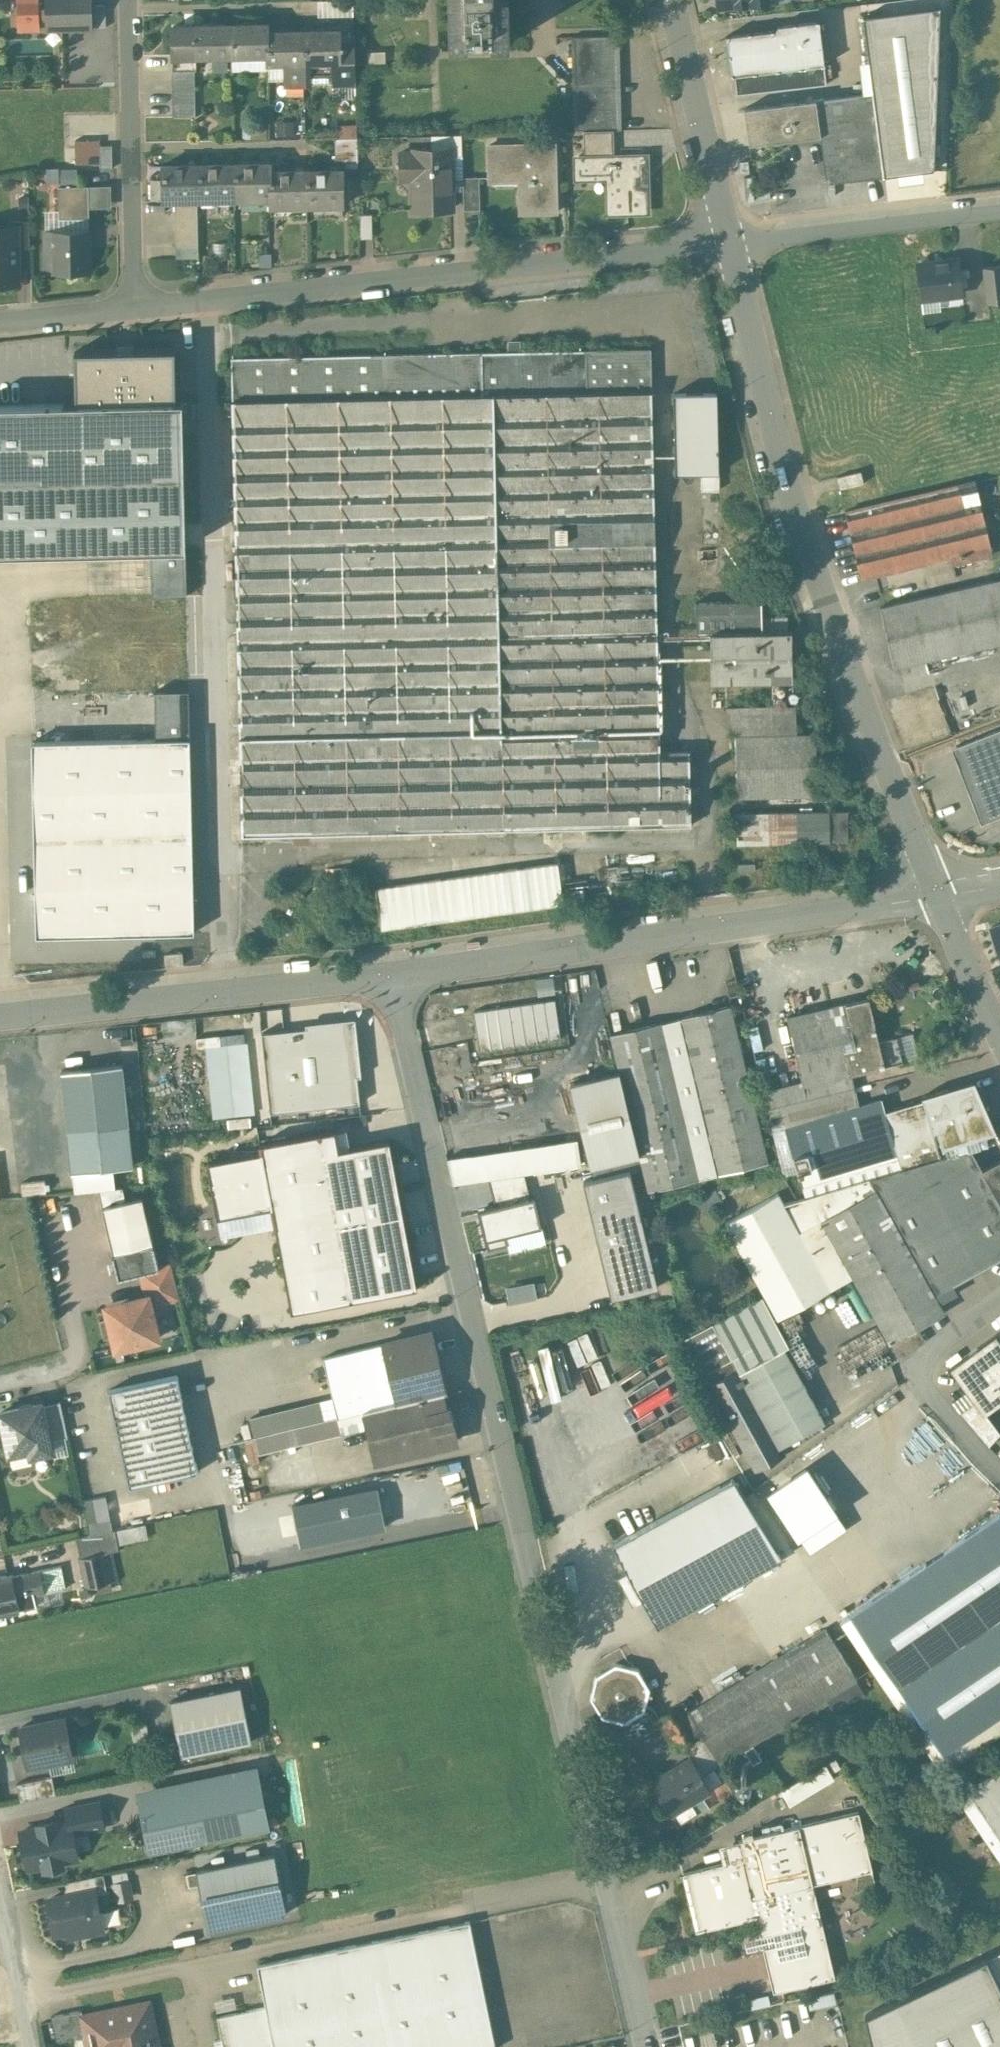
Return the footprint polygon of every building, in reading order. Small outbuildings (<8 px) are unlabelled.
[(18,25),(38,24),(38,0),(17,0),(18,25)] [(46,29),(93,28),(92,0),(45,0),(46,29)] [(450,45),(468,44),(468,39),(491,38),(491,43),(510,43),(509,0),(449,0),(450,45)] [(106,27),(105,5),(94,6),(94,27),(106,27)] [(864,17),(874,92),(885,175),(933,169),(939,7),(864,17)] [(794,24),(778,26),(775,30),(775,29),(772,30),(752,33),(752,32),(749,32),(749,33),(729,35),(727,35),(727,38),(728,38),(728,42),(724,48),(729,53),(730,54),(729,54),(729,56),(730,56),(730,58),(725,64),(731,68),(732,73),(731,73),(731,75),(734,75),(734,74),(754,72),(754,73),(756,72),(777,69),(777,70),(779,70),(779,69),(799,67),(800,67),(802,67),(802,66),(822,64),(822,65),(825,64),(824,62),(823,62),(819,23),(820,23),(819,20),(817,20),(817,21),(797,23),(794,23),(794,24)] [(268,24),(231,25),(232,55),(266,54),(267,62),(268,62),(267,32),(268,32),(268,24)] [(194,26),(172,26),(173,55),(173,56),(194,56),(195,56),(196,56),(197,56),(232,55),(231,25),(194,26)] [(340,44),(340,31),(303,32),(304,62),(341,61),(340,44)] [(268,32),(267,32),(268,62),(284,62),(304,62),(303,32),(268,32)] [(617,35),(573,36),(576,131),(584,131),(613,130),(615,130),(620,129),(617,35)] [(341,61),(304,62),(304,83),(355,82),(354,43),(340,44),(341,61)] [(194,56),(173,56),(173,55),(172,55),(172,70),(194,69),(194,70),(196,70),(196,56),(195,56),(194,56)] [(304,83),(304,62),(284,62),(284,84),(304,83)] [(194,70),(194,69),(172,70),(172,81),(195,81),(194,70)] [(195,92),(195,81),(172,81),(172,93),(195,92)] [(769,98),(827,96),(827,85),(769,87),(769,98)] [(195,104),(195,92),(172,93),(172,104),(195,104)] [(874,92),(816,100),(820,135),(826,183),(885,175),(874,92)] [(816,100),(744,108),(749,144),(820,135),(816,100)] [(195,116),(195,104),(172,104),(172,116),(195,116)] [(613,130),(584,131),(584,154),(614,154),(613,130)] [(448,134),(432,135),(432,149),(448,149),(448,134)] [(462,155),(461,134),(448,134),(448,149),(449,156),(450,156),(462,155)] [(357,137),(335,138),(335,160),(346,160),(346,167),(358,166),(357,137)] [(555,143),(488,145),(489,177),(519,177),(520,212),(556,211),(555,143)] [(112,168),(111,145),(100,145),(100,168),(112,168)] [(432,149),(414,150),(415,209),(451,208),(450,156),(449,156),(448,149),(432,149)] [(584,154),(579,155),(579,175),(611,174),(612,210),(644,209),(643,153),(614,154),(584,154)] [(271,171),(271,163),(234,164),(234,199),(269,198),(269,206),(270,206),(270,171),(271,171)] [(234,164),(197,165),(197,195),(197,199),(197,200),(234,199),(234,164)] [(63,165),(62,176),(78,177),(79,167),(63,165)] [(197,195),(197,165),(161,165),(162,196),(197,195)] [(343,170),(306,171),(306,205),(344,204),(343,170)] [(306,205),(306,171),(271,171),(270,171),(270,206),(306,205)] [(479,177),(463,177),(464,209),(480,209),(479,177)] [(88,186),(58,186),(59,218),(89,218),(88,186)] [(197,199),(174,199),(175,211),(197,211),(197,200),(197,199)] [(198,222),(197,211),(175,211),(175,223),(198,222)] [(372,238),(372,214),(360,214),(360,238),(372,238)] [(30,248),(29,220),(13,221),(13,227),(15,227),(16,248),(30,248)] [(198,234),(198,222),(175,223),(175,234),(198,234)] [(0,227),(0,284),(17,284),(16,248),(15,227),(13,227),(0,227)] [(89,230),(45,231),(46,272),(90,271),(89,230)] [(198,234),(175,234),(175,246),(198,245),(198,234)] [(198,245),(175,246),(175,258),(198,257),(198,245)] [(958,258),(917,263),(921,298),(963,292),(958,258)] [(983,267),(988,302),(999,301),(999,265),(983,267)] [(650,348),(586,349),(587,392),(651,391),(650,348)] [(75,351),(77,403),(175,401),(174,349),(75,351)] [(651,391),(587,392),(586,349),(480,352),(481,402),(489,402),(495,636),(657,633),(651,391)] [(480,352),(232,358),(243,834),(691,824),(689,750),(660,751),(657,633),(495,636),(489,402),(481,402),(480,352)] [(674,393),(676,473),(718,472),(716,392),(674,393)] [(0,405),(0,553),(151,549),(185,548),(182,401),(175,401),(77,403),(0,405)] [(860,471),(837,477),(840,489),(863,483),(860,471)] [(719,489),(719,473),(701,473),(701,490),(719,489)] [(975,481),(845,512),(861,578),(950,557),(952,565),(966,562),(964,553),(991,547),(975,481)] [(185,548),(151,549),(152,596),(186,595),(185,548)] [(880,606),(894,667),(999,643),(999,579),(880,606)] [(762,600),(695,602),(696,632),(710,632),(762,631),(762,600)] [(762,631),(710,632),(711,681),(793,680),(792,630),(762,631)] [(188,690),(154,691),(155,739),(190,738),(188,690)] [(726,706),(735,736),(797,734),(796,705),(726,706)] [(952,748),(981,823),(999,816),(999,729),(952,748)] [(797,734),(735,736),(736,797),(817,795),(816,734),(797,734)] [(155,739),(31,741),(36,935),(194,932),(190,738),(155,739)] [(828,811),(829,841),(849,841),(849,810),(828,811)] [(828,811),(737,812),(738,843),(829,841),(828,811)] [(557,863),(453,877),(459,917),(563,903),(557,863)] [(453,877),(376,888),(381,928),(459,917),(453,877)] [(991,928),(999,952),(999,924),(991,928)] [(869,997),(787,1016),(802,1079),(803,1084),(824,1079),(852,1073),(903,1061),(897,1036),(879,1040),(869,997)] [(555,999),(473,1011),(479,1049),(561,1038),(555,999)] [(731,1005),(681,1017),(681,1018),(662,1022),(661,1021),(609,1034),(618,1071),(638,1152),(639,1156),(647,1190),(720,1173),(768,1162),(735,1026),(736,1026),(731,1005)] [(265,1028),(284,1028),(285,1007),(265,1007),(265,1028)] [(262,1032),(270,1111),(360,1102),(357,1075),(361,1075),(355,1018),(306,1023),(307,1028),(262,1032)] [(222,1045),(244,1042),(243,1032),(221,1034),(222,1045)] [(913,1032),(897,1036),(903,1061),(919,1057),(913,1032)] [(222,1045),(206,1046),(214,1117),(256,1112),(248,1042),(244,1042),(222,1045)] [(122,1064),(62,1070),(72,1171),(113,1166),(133,1164),(122,1064)] [(618,1071),(570,1082),(590,1163),(638,1152),(618,1071)] [(852,1073),(824,1079),(827,1093),(854,1087),(852,1073)] [(780,1105),(807,1098),(803,1084),(802,1079),(762,1089),(767,1108),(780,1105)] [(824,1079),(803,1084),(807,1098),(827,1093),(824,1079)] [(972,1085),(949,1092),(948,1088),(922,1096),(923,1100),(940,1157),(971,1148),(996,1140),(995,1139),(972,1085)] [(859,1106),(854,1087),(827,1093),(807,1098),(780,1105),(785,1128),(859,1106)] [(859,1106),(785,1128),(798,1170),(802,1185),(898,1157),(885,1111),(881,1099),(859,1106)] [(923,1100),(885,1111),(898,1157),(901,1168),(940,1157),(923,1100)] [(780,1105),(767,1108),(783,1174),(798,1170),(785,1128),(780,1105)] [(335,1129),(260,1143),(262,1151),(207,1161),(221,1236),(276,1226),(292,1309),(417,1286),(389,1140),(339,1149),(335,1129)] [(573,1138),(447,1157),(453,1183),(489,1178),(524,1173),(576,1165),(573,1138)] [(869,1178),(875,1189),(821,1218),(853,1276),(899,1359),(925,1340),(918,1327),(945,1312),(935,1294),(999,1258),(999,1159),(982,1169),(971,1148),(940,1157),(901,1168),(869,1178)] [(113,1166),(72,1171),(74,1191),(115,1186),(113,1166)] [(658,1285),(630,1169),(584,1180),(612,1296),(658,1285)] [(495,1205),(530,1197),(524,1173),(489,1178),(495,1205)] [(875,1189),(869,1178),(785,1203),(779,1193),(726,1222),(778,1316),(853,1276),(821,1218),(875,1189)] [(159,1266),(142,1196),(102,1206),(119,1277),(141,1272),(160,1267),(159,1266)] [(541,1226),(534,1196),(530,1197),(495,1205),(479,1209),(488,1248),(508,1244),(505,1234),(541,1226)] [(508,1244),(509,1250),(545,1242),(541,1226),(505,1234),(508,1244)] [(146,1294),(149,1294),(153,1312),(167,1308),(166,1300),(179,1297),(171,1263),(159,1266),(160,1267),(141,1272),(146,1294)] [(146,1294),(106,1304),(116,1347),(159,1337),(153,1312),(149,1294),(146,1294)] [(762,1295),(712,1322),(732,1358),(739,1371),(784,1346),(788,1344),(762,1295)] [(712,1322),(684,1337),(704,1373),(732,1358),(712,1322)] [(432,1331),(382,1343),(396,1403),(443,1392),(446,1391),(432,1331)] [(950,1367),(975,1401),(984,1413),(985,1412),(999,1401),(999,1340),(996,1334),(950,1367)] [(509,1345),(510,1371),(604,1366),(602,1340),(509,1345)] [(396,1403),(382,1343),(323,1357),(332,1396),(337,1417),(363,1411),(363,1410),(396,1403)] [(784,1346),(739,1371),(780,1446),(825,1422),(784,1346)] [(732,1358),(704,1373),(756,1469),(784,1453),(780,1446),(739,1371),(732,1358)] [(177,1374),(109,1388),(130,1485),(198,1470),(177,1374)] [(443,1392),(396,1403),(363,1410),(363,1411),(367,1427),(375,1459),(458,1439),(455,1426),(450,1424),(449,1418),(453,1418),(451,1408),(447,1408),(443,1392)] [(255,1436),(337,1417),(332,1396),(250,1415),(255,1436)] [(0,1408),(0,1414),(9,1454),(30,1450),(31,1455),(55,1450),(45,1403),(44,1399),(0,1408)] [(60,1400),(45,1403),(55,1450),(70,1446),(60,1400)] [(975,1401),(960,1412),(988,1446),(999,1434),(999,1433),(985,1412),(984,1413),(975,1401)] [(337,1417),(255,1436),(258,1452),(367,1427),(363,1411),(337,1417)] [(834,1510),(806,1469),(771,1492),(799,1534),(834,1510)] [(744,1496),(733,1477),(614,1543),(628,1570),(643,1597),(658,1625),(739,1581),(795,1550),(789,1541),(754,1490),(744,1496)] [(377,1487),(293,1504),(301,1543),(385,1526),(377,1487)] [(88,1534),(112,1529),(105,1495),(81,1500),(88,1534)] [(851,1613),(853,1616),(843,1623),(942,1769),(999,1730),(999,1513),(851,1613)] [(146,1522),(115,1529),(118,1544),(149,1537),(146,1522)] [(76,1537),(81,1557),(111,1551),(119,1549),(118,1544),(115,1529),(112,1529),(88,1534),(76,1537)] [(111,1551),(81,1557),(87,1587),(109,1582),(106,1570),(115,1568),(111,1551)] [(34,1595),(65,1588),(60,1566),(29,1573),(34,1595)] [(643,1597),(628,1570),(618,1575),(633,1603),(643,1597)] [(0,1578),(0,1613),(19,1609),(19,1608),(36,1605),(34,1595),(29,1573),(13,1576),(12,1575),(0,1578)] [(774,1659),(689,1711),(701,1731),(720,1762),(856,1679),(825,1628),(783,1653),(774,1659)] [(638,1668),(615,1663),(595,1675),(590,1697),(602,1717),(624,1722),(644,1710),(650,1688),(638,1668)] [(241,1686),(170,1700),(181,1755),(252,1740),(241,1686)] [(683,1702),(658,1718),(676,1747),(701,1731),(689,1711),(683,1702)] [(65,1717),(20,1726),(22,1738),(25,1737),(27,1744),(24,1745),(28,1765),(65,1758),(62,1739),(69,1738),(65,1717)] [(762,1758),(753,1744),(744,1749),(753,1764),(762,1758)] [(691,1757),(652,1781),(670,1812),(678,1823),(697,1812),(690,1800),(722,1780),(714,1767),(701,1775),(691,1757)] [(836,1758),(826,1764),(831,1773),(841,1767),(836,1758)] [(138,1789),(150,1850),(270,1826),(257,1765),(138,1789)] [(824,1765),(783,1790),(790,1802),(831,1777),(824,1765)] [(999,1766),(967,1788),(999,1839),(999,1767),(999,1766)] [(72,1819),(74,1833),(105,1827),(99,1799),(65,1806),(68,1819),(72,1819)] [(858,1811),(719,1844),(724,1862),(683,1872),(696,1930),(756,1916),(774,1990),(835,1976),(813,1883),(872,1869),(858,1811)] [(21,1829),(28,1868),(79,1858),(74,1833),(72,1819),(68,1819),(21,1829)] [(274,1854),(197,1869),(209,1927),(286,1912),(274,1854)] [(132,1870),(115,1874),(120,1900),(137,1896),(132,1870)] [(96,1889),(48,1899),(55,1932),(80,1927),(81,1931),(103,1926),(96,1889)] [(121,1907),(105,1909),(106,1923),(122,1921),(121,1907)] [(257,1964),(265,2006),(274,2046),(495,2046),(469,1921),(257,1964)] [(986,1956),(999,1984),(999,1949),(986,1956)] [(986,1956),(865,2014),(872,2046),(999,2046),(999,1984),(986,1956)] [(218,1998),(219,2012),(238,2010),(237,1996),(218,1998)] [(81,2015),(85,2035),(88,2046),(158,2046),(149,2001),(83,2015),(81,2015)] [(217,2016),(223,2046),(274,2046),(265,2006),(217,2016)] [(81,2009),(51,2016),(56,2041),(85,2035),(81,2015),(83,2015),(81,2009)]
